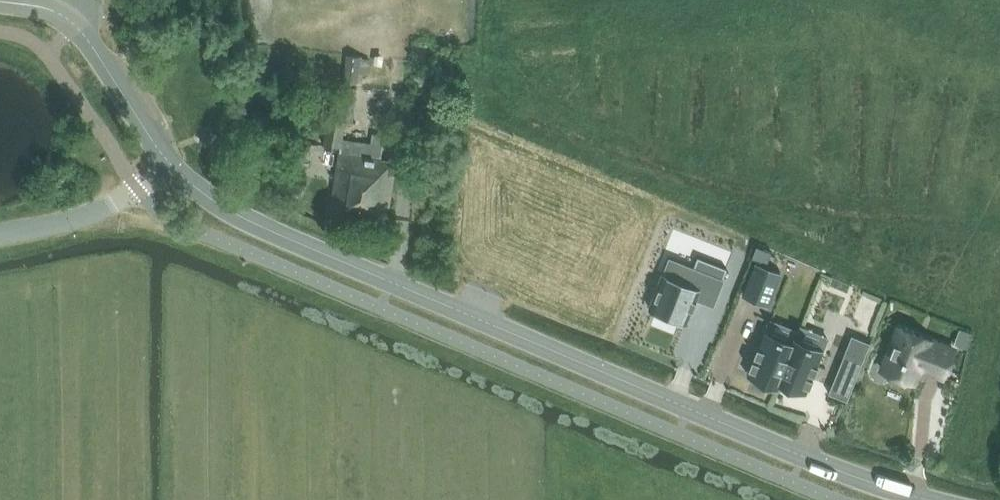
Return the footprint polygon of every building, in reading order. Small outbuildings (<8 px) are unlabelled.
[(344,81),(359,83),(362,56),(347,54),(344,81)] [(324,145),(340,148),(342,148),(344,137),(346,121),(353,122),(358,87),(338,85),(333,119),(323,117),(319,140),(324,141),(324,145)] [(283,127),(284,140),(301,139),(300,126),(283,127)] [(342,148),(340,148),(339,150),(330,216),(386,224),(394,160),(382,159),(385,135),(373,134),(371,143),(358,141),(358,139),(344,137),(342,148)] [(297,155),(296,166),(308,167),(309,155),(297,155)] [(295,168),(294,183),(308,184),(308,168),(295,168)] [(756,246),(751,257),(767,263),(771,252),(756,246)] [(687,321),(697,296),(713,302),(727,267),(698,255),(693,267),(670,258),(665,273),(663,273),(650,306),(687,321)] [(755,265),(743,295),(769,305),(781,275),(755,265)] [(943,377),(954,350),(899,328),(882,370),(912,382),(919,367),(943,377)] [(777,385),(779,380),(777,380),(791,344),(781,340),(782,338),(777,336),(776,338),(764,334),(748,373),(777,385)] [(828,393),(847,401),(870,342),(851,335),(828,393)] [(806,391),(822,351),(810,347),(811,344),(806,343),(805,345),(793,340),(791,344),(777,380),(779,380),(806,391)]
